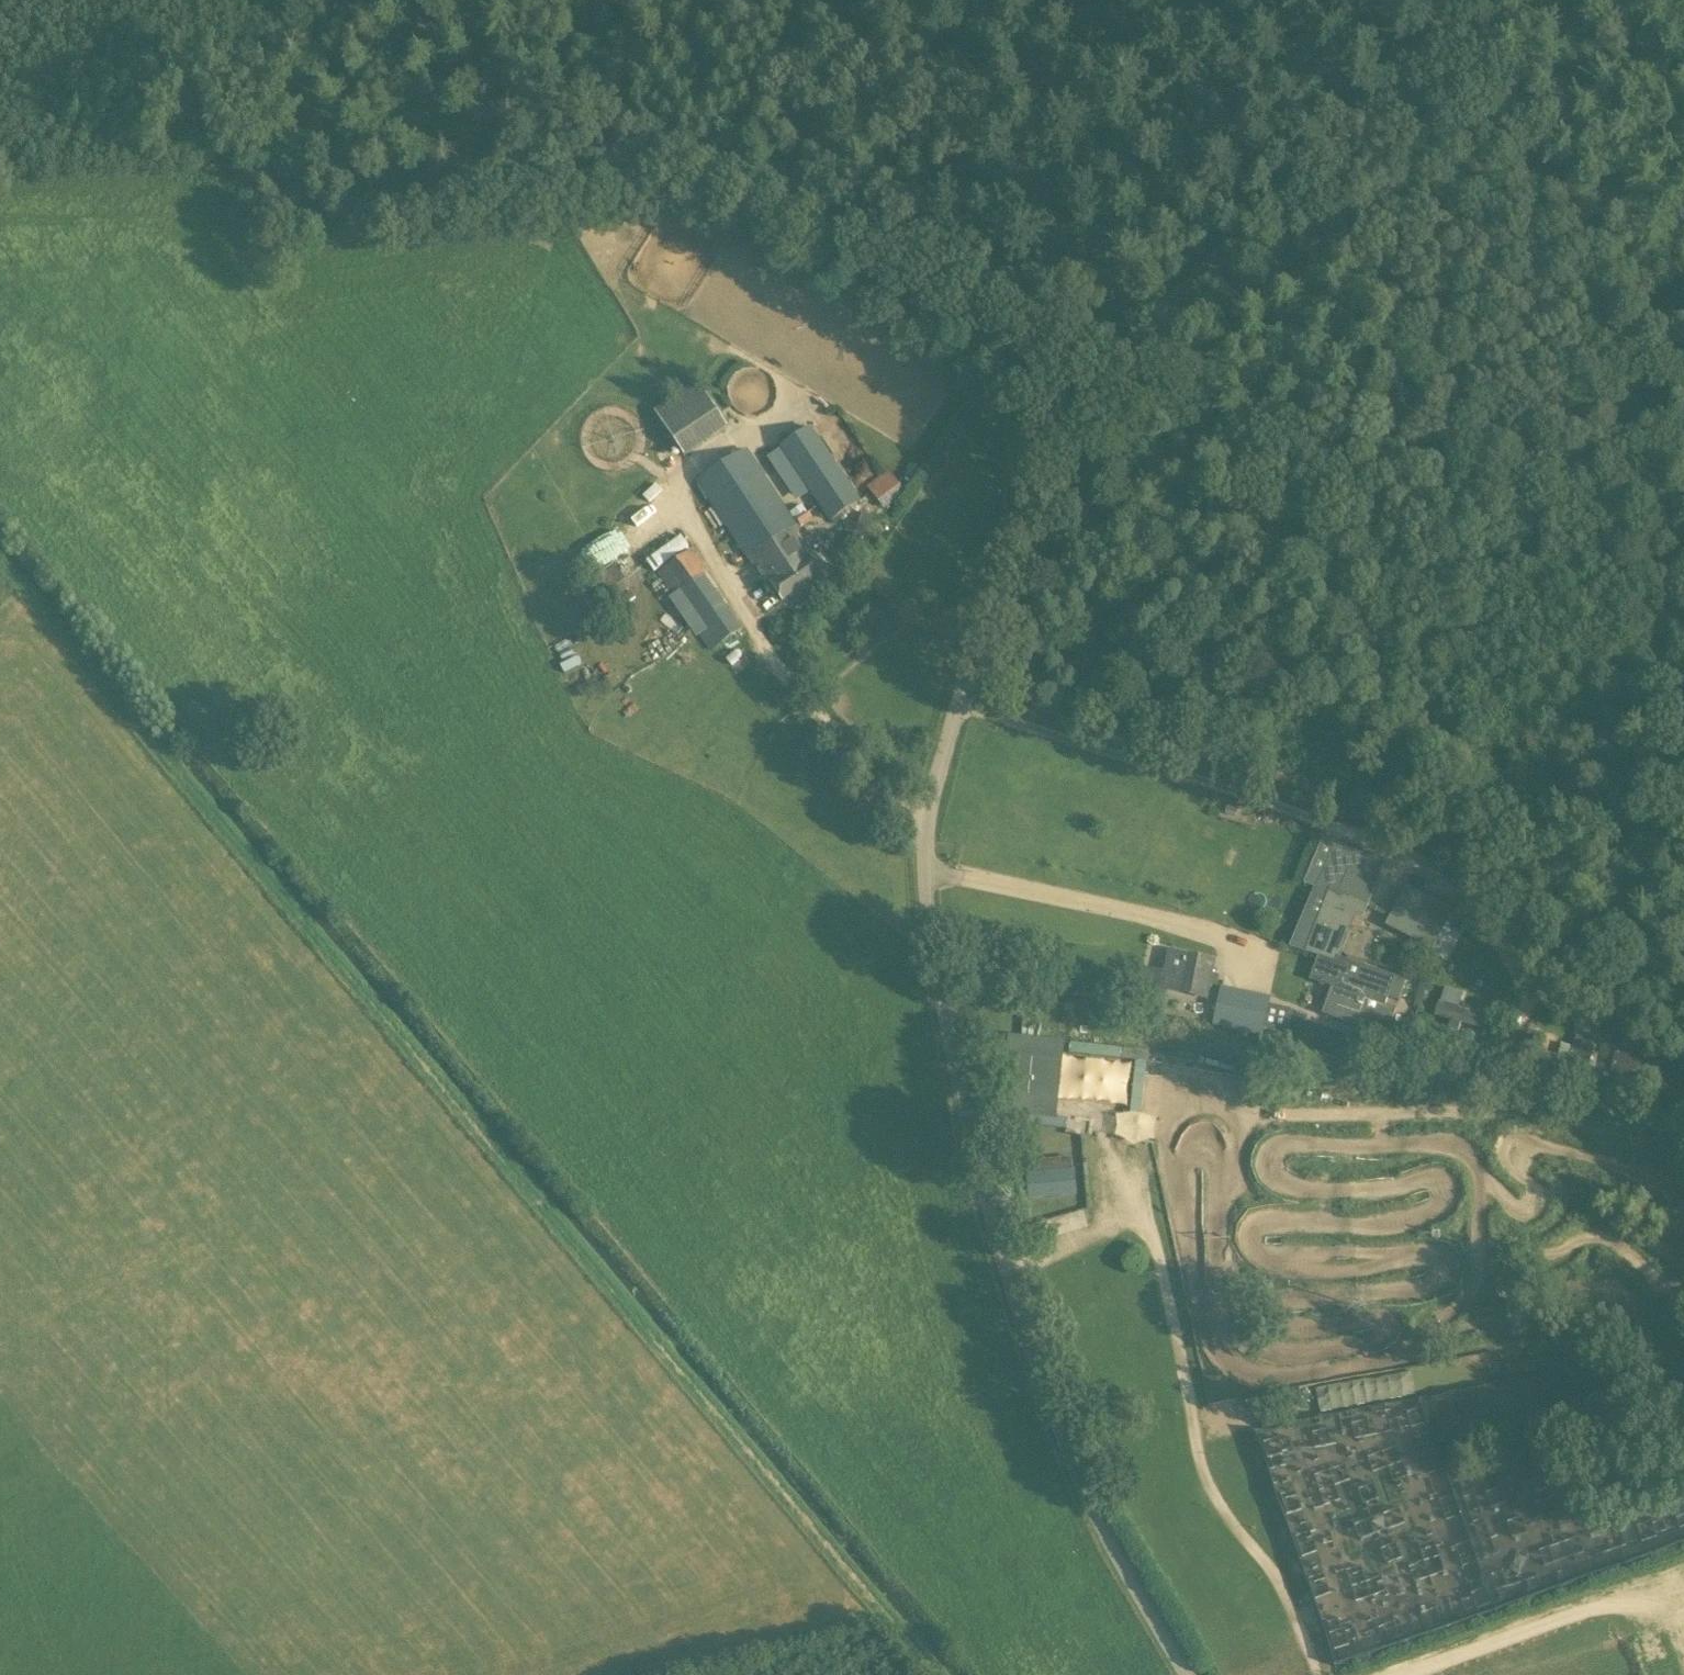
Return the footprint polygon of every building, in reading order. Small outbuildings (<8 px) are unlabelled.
[(728,428),(698,382),(654,411),(684,457),(728,428)] [(779,449),(828,522),(861,501),(813,428),(779,449)] [(784,602),(822,576),(795,536),(801,532),(794,523),(808,513),(798,497),(783,505),(747,450),(698,483),(753,566),(758,563),(784,602)] [(882,476),(868,487),(884,510),(907,493),(889,471),(882,476)] [(874,516),(863,513),(859,524),(870,528),(874,516)] [(866,527),(849,522),(845,536),(862,541),(866,527)] [(854,541),(838,536),(833,552),(849,557),(854,541)] [(658,574),(711,651),(714,649),(743,628),(704,574),(708,572),(693,551),(658,574)] [(631,588),(615,566),(579,593),(595,615),(631,588)] [(1376,880),(1326,862),(1316,889),(1329,894),(1331,893),(1338,896),(1338,895),(1345,898),(1348,890),(1369,898),(1376,880)] [(1309,953),(1319,957),(1317,961),(1322,963),(1323,959),(1337,964),(1340,958),(1360,903),(1366,906),(1369,898),(1348,890),(1345,898),(1338,895),(1338,896),(1331,893),(1329,894),(1331,895),(1309,953)] [(1398,902),(1385,927),(1444,956),(1455,936),(1443,930),(1445,926),(1398,902)] [(1182,953),(1172,992),(1208,1000),(1217,960),(1182,953)] [(1405,981),(1394,978),(1369,969),(1340,958),(1337,964),(1323,959),(1322,963),(1317,961),(1310,979),(1384,1007),(1387,997),(1399,1001),(1405,981)] [(1063,1043),(1026,1039),(1032,986),(1021,984),(1016,1038),(1009,1037),(1001,1111),(1055,1117),(1063,1043)] [(1221,987),(1217,1005),(1213,1026),(1263,1036),(1267,1014),(1271,997),(1221,987)] [(1483,1015),(1440,1003),(1435,1016),(1451,1020),(1449,1029),(1459,1032),(1461,1024),(1479,1029),(1483,1015)] [(1564,1066),(1583,1075),(1596,1043),(1578,1035),(1564,1066)] [(1503,1040),(1490,1036),(1488,1044),(1501,1048),(1503,1040)] [(1116,1039),(1113,1071),(1122,1072),(1126,1040),(1116,1039)] [(1369,1042),(1367,1060),(1403,1065),(1405,1047),(1369,1042)] [(1617,1050),(1610,1079),(1653,1088),(1659,1064),(1650,1062),(1646,1057),(1617,1050)] [(1076,1195),(1074,1168),(1027,1173),(1029,1199),(1076,1195)] [(1319,1384),(1322,1408),(1418,1396),(1415,1372),(1319,1384)]
